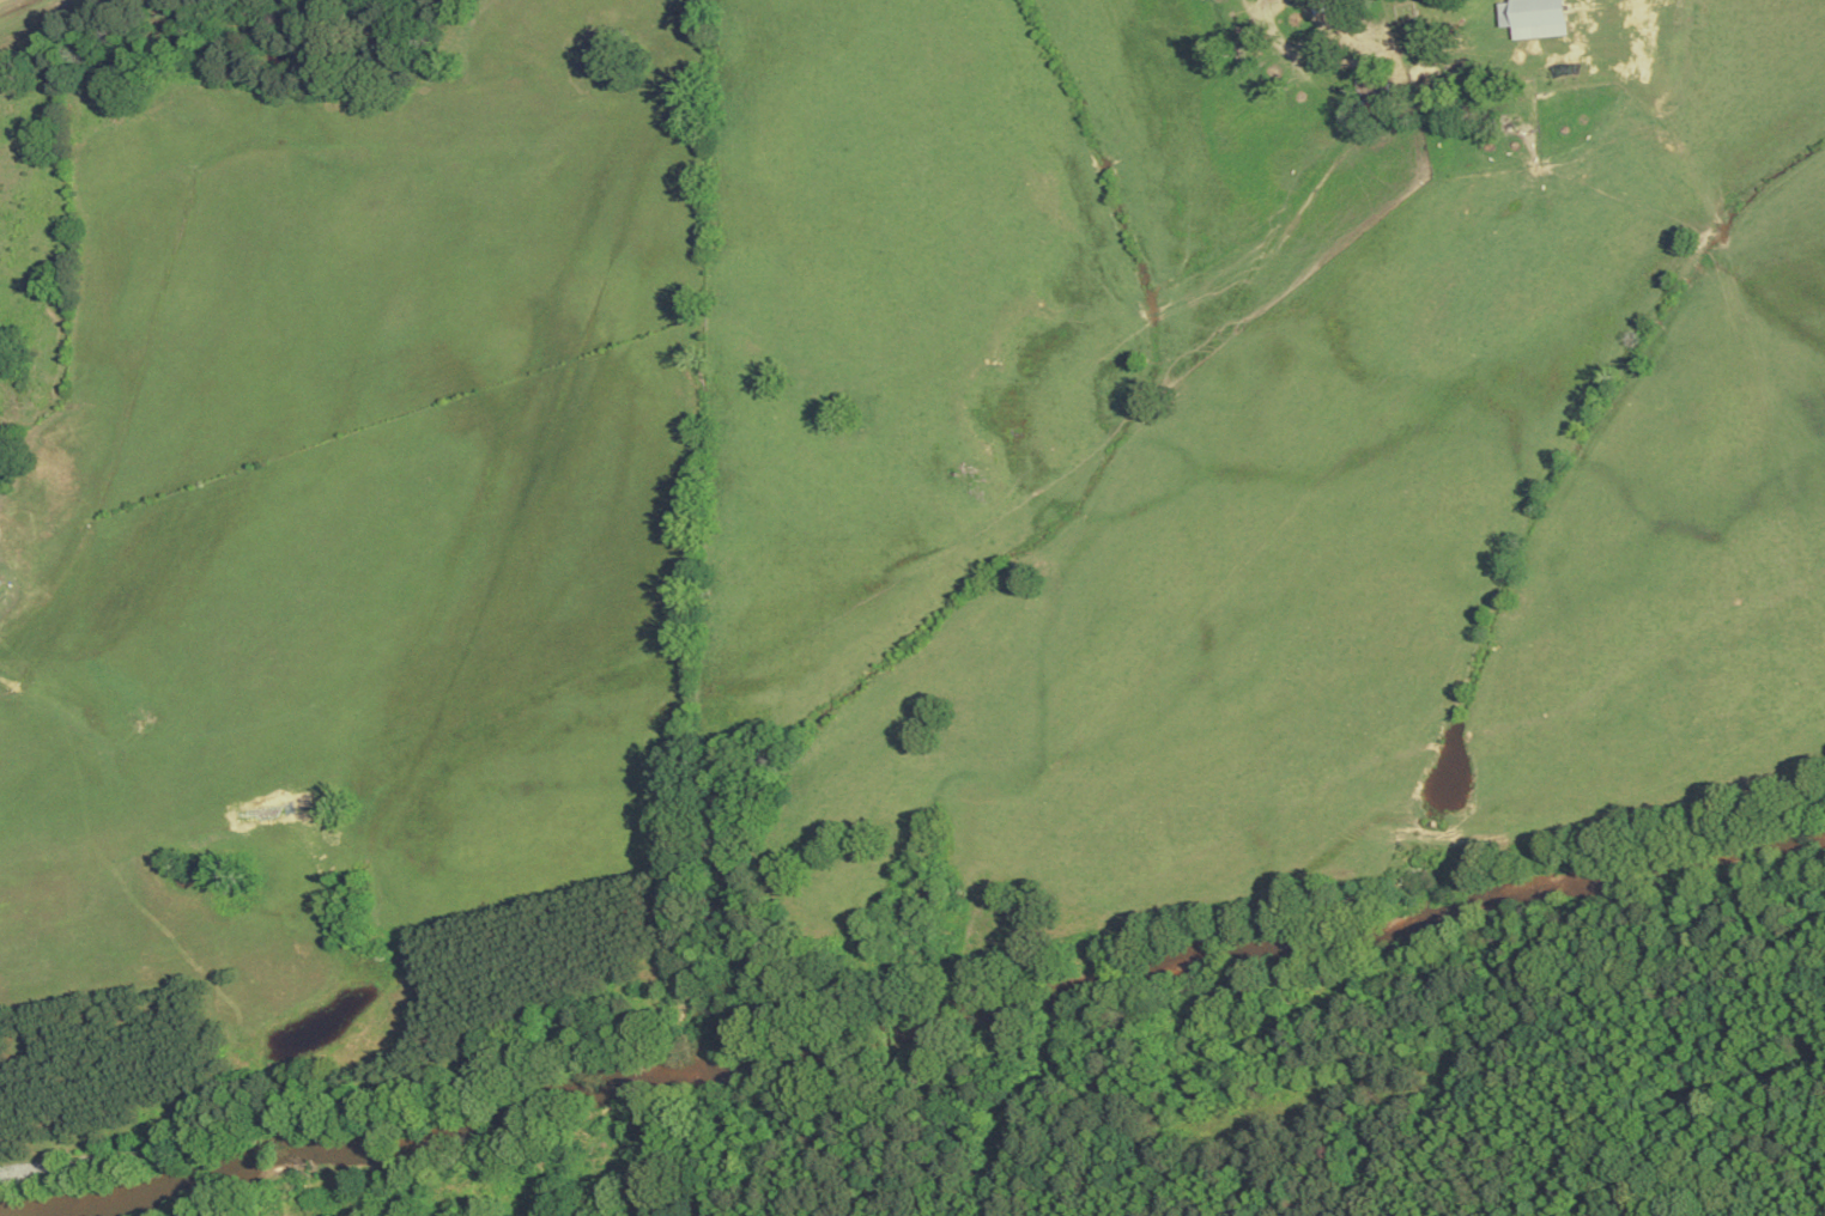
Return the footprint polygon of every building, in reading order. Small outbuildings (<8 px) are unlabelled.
[(1317,13),(1331,11),(1329,0),(1315,0),(1317,13)] [(1514,27),(1569,24),(1568,0),(1512,0),(1514,27)]
